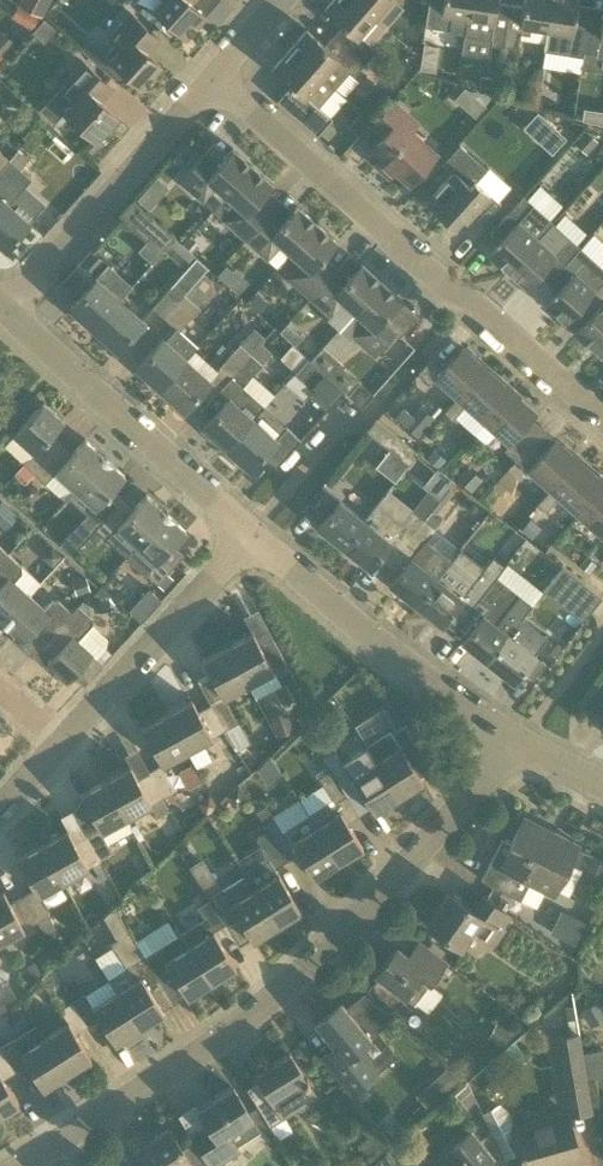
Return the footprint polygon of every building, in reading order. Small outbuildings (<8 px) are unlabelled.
[(42,16),(50,0),(21,0),(19,3),(42,16)] [(153,7),(186,37),(206,15),(189,0),(159,0),(153,7)] [(377,50),(359,34),(374,16),(355,0),(332,0),(325,9),(343,24),(334,34),(345,44),(366,62),(377,50)] [(374,16),(388,0),(355,0),(374,16)] [(470,0),(429,0),(425,26),(465,32),(470,0)] [(508,18),(510,3),(497,1),(497,0),(470,0),(465,32),(465,34),(490,38),(489,43),(503,45),(508,18)] [(551,0),(524,0),(523,5),(510,3),(508,18),(503,45),(519,48),(521,33),(530,34),(531,25),(547,28),(551,0)] [(589,15),(576,13),(578,0),(551,0),(547,28),(543,49),(582,55),(589,15)] [(25,7),(18,19),(32,28),(39,16),(25,7)] [(110,57),(111,58),(102,67),(118,81),(127,72),(142,86),(161,64),(144,49),(155,36),(160,40),(161,39),(131,12),(109,36),(120,46),(110,57)] [(602,17),(589,15),(582,55),(584,51),(602,54),(602,12),(602,17)] [(325,44),(307,29),(290,49),(321,77),(335,88),(350,70),(355,74),(366,62),(345,44),(334,34),(325,44)] [(310,120),(322,107),(319,105),(335,88),(321,77),(290,49),(272,69),(290,85),(281,95),(310,120)] [(113,88),(83,61),(61,86),(74,98),(64,110),(95,138),(116,114),(97,96),(107,84),(112,89),(113,88)] [(480,75),(479,85),(492,87),(494,76),(480,75)] [(410,182),(436,153),(400,120),(407,113),(393,101),(372,124),(384,135),(366,154),(389,175),(395,168),(410,182)] [(359,113),(348,125),(359,135),(370,122),(359,113)] [(552,124),(537,141),(551,153),(566,137),(552,124)] [(485,169),(460,146),(461,144),(460,143),(442,163),(443,165),(445,163),(454,171),(426,202),(451,224),(460,214),(466,220),(469,216),(480,225),(501,203),(475,180),(485,169)] [(227,195),(253,165),(233,148),(213,169),(200,158),(203,154),(202,154),(180,179),(214,210),(227,195)] [(18,149),(10,159),(0,169),(0,243),(5,248),(29,221),(9,203),(31,178),(21,169),(30,159),(18,149)] [(10,159),(0,150),(0,169),(10,159)] [(227,195),(214,210),(245,238),(269,213),(257,202),(273,183),(253,165),(227,195)] [(146,189),(138,198),(150,208),(158,199),(146,189)] [(508,270),(552,221),(524,195),(491,232),(500,241),(489,253),(508,270)] [(291,253),(317,223),(297,205),(281,224),(269,213),(245,238),(258,249),(267,258),(270,255),(281,243),(291,253)] [(164,249),(175,237),(152,217),(142,228),(164,249)] [(566,243),(548,227),(553,221),(552,221),(508,270),(527,287),(538,275),(548,283),(581,247),(571,237),(566,243)] [(310,296),(332,273),(319,261),(337,241),(317,223),(291,253),(301,262),(288,277),(310,296)] [(164,316),(191,286),(208,267),(175,237),(164,249),(186,269),(152,306),(164,316)] [(577,310),(602,281),(602,267),(581,247),(548,283),(557,292),(546,304),(566,322),(577,310)] [(355,311),(382,281),(362,263),(344,283),(332,273),(310,296),(331,315),(328,319),(339,329),(355,311)] [(120,300),(131,287),(108,265),(71,306),(94,327),(119,299),(120,300)] [(376,355),(397,331),(384,319),(402,299),(382,281),(355,311),(339,329),(350,339),(354,335),(376,355)] [(577,310),(587,318),(575,331),(594,348),(602,338),(602,281),(577,310)] [(184,294),(164,316),(176,328),(177,327),(179,329),(199,307),(197,305),(184,294)] [(118,348),(143,320),(120,300),(119,299),(94,327),(118,348)] [(198,346),(179,329),(177,327),(176,328),(165,340),(163,338),(137,366),(161,387),(186,359),(198,346)] [(250,332),(240,343),(251,354),(261,343),(250,332)] [(594,348),(602,356),(602,338),(594,348)] [(251,354),(240,343),(220,366),(231,376),(251,354)] [(456,397),(484,366),(462,346),(441,369),(430,359),(419,372),(431,383),(435,379),(456,397)] [(241,387),(262,364),(251,354),(231,376),(219,390),(228,398),(204,425),(227,447),(253,419),(264,406),(241,387)] [(327,410),(327,409),(344,391),(327,376),(308,357),(294,372),(308,384),(303,389),(327,410)] [(184,408),(209,380),(186,359),(161,387),(184,408)] [(348,394),(349,392),(359,382),(338,364),(327,376),(344,391),(348,394)] [(488,426),(516,395),(484,366),(456,397),(456,398),(444,411),(453,419),(465,405),(488,426)] [(349,392),(348,394),(361,406),(372,394),(359,382),(349,392)] [(516,460),(528,447),(517,437),(538,414),(516,395),(488,426),(508,445),(504,449),(516,460)] [(35,473),(56,449),(46,439),(64,419),(44,401),(14,433),(34,451),(24,462),(35,473)] [(277,466),(301,439),(286,426),(264,406),(253,419),(227,447),(251,468),(263,454),(277,466)] [(404,407),(396,416),(405,423),(403,424),(418,437),(427,427),(412,414),(404,407)] [(409,464),(419,452),(376,418),(367,430),(409,464)] [(46,483),(56,472),(75,490),(76,489),(105,456),(85,438),(67,458),(56,449),(35,473),(46,483)] [(577,457),(555,438),(539,457),(528,447),(516,460),(548,489),(577,457)] [(100,524),(118,504),(107,495),(125,474),(105,456),(76,489),(75,490),(69,497),(100,524)] [(602,493),(602,481),(577,457),(548,489),(549,490),(537,503),(545,511),(558,497),(581,518),(602,493)] [(431,486),(429,489),(441,499),(451,486),(455,481),(443,471),(442,473),(431,486)] [(27,483),(22,488),(22,495),(27,499),(34,499),(39,494),(38,487),(34,483),(27,483)] [(402,523),(378,503),(364,521),(344,546),(370,567),(396,533),(406,541),(424,519),(441,499),(429,489),(402,523)] [(344,546),(364,521),(339,500),(327,491),(314,508),(326,517),(318,526),(344,546)] [(581,518),(602,537),(602,493),(581,518)] [(167,512),(147,494),(129,514),(118,504),(100,524),(96,528),(107,538),(118,527),(137,544),(167,512)] [(158,583),(179,560),(168,550),(187,530),(167,512),(137,544),(157,562),(146,573),(158,583)] [(436,528),(435,527),(424,519),(406,541),(417,549),(390,583),(416,603),(450,559),(426,540),(436,528)] [(60,543),(73,555),(83,543),(71,532),(60,543)] [(517,558),(543,572),(552,557),(526,542),(517,558)] [(8,553),(0,545),(0,562),(8,553)] [(29,594),(41,582),(23,565),(22,565),(8,553),(0,562),(0,619),(3,622),(29,594)] [(475,579),(450,559),(416,603),(442,623),(468,590),(478,598),(496,576),(507,561),(496,553),(475,579)] [(589,613),(602,597),(562,565),(553,577),(581,597),(576,603),(589,613)] [(533,604),(511,587),(496,576),(478,598),(488,606),(462,640),(488,660),(522,616),(533,604)] [(101,586),(92,594),(93,610),(109,609),(108,594),(101,586)] [(138,618),(155,597),(144,588),(127,609),(138,618)] [(44,608),(29,594),(3,622),(15,633),(12,636),(32,655),(72,612),(59,599),(52,599),(44,608)] [(67,682),(93,654),(78,640),(92,623),(92,617),(79,605),(72,612),(32,655),(52,673),(55,670),(67,682)] [(533,677),(545,663),(545,662),(535,653),(548,637),(522,616),(488,660),(513,680),(522,669),(533,677)] [(259,644),(253,632),(228,646),(248,683),(256,698),(294,677),(272,637),(259,644)] [(238,722),(224,697),(248,683),(228,646),(203,659),(223,697),(211,704),(225,729),(238,722)] [(198,711),(192,699),(167,713),(188,750),(212,736),(216,734),(225,729),(211,704),(198,711)] [(272,715),(278,735),(292,730),(285,711),(272,715)] [(162,764),(188,750),(167,713),(142,726),(162,764)] [(399,796),(423,781),(407,756),(419,748),(404,724),(392,732),(400,745),(377,759),(399,796)] [(270,755),(258,769),(266,782),(281,772),(270,755)] [(352,774),(344,761),(342,763),(332,769),(347,794),(359,786),(374,811),(399,796),(377,759),(352,774)] [(162,797),(176,789),(162,764),(148,772),(162,797)] [(137,778),(131,766),(106,780),(127,817),(150,804),(162,797),(148,772),(137,778)] [(334,801),(347,794),(332,769),(319,777),(334,801)] [(101,860),(114,853),(101,831),(127,817),(106,780),(81,793),(99,828),(87,835),(101,860)] [(198,801),(206,814),(218,806),(210,794),(198,801)] [(162,797),(150,804),(157,817),(169,810),(162,797)] [(336,813),(329,802),(328,800),(308,813),(316,826),(339,862),(363,846),(340,810),(336,813)] [(284,828),(283,828),(272,835),(287,859),(299,852),(315,877),(339,862),(316,826),(308,813),(284,828)] [(553,838),(545,834),(546,831),(523,820),(511,843),(502,839),(482,879),(520,899),(530,881),(536,885),(537,884),(554,892),(579,844),(556,832),(553,838)] [(75,841),(69,829),(43,843),(64,880),(89,867),(88,866),(101,860),(87,835),(75,841)] [(275,868),(287,859),(272,835),(269,830),(256,838),(270,860),(275,868)] [(35,889),(23,896),(37,921),(49,914),(50,914),(39,894),(64,880),(43,843),(18,857),(35,889)] [(277,924),(302,909),(279,873),(275,868),(270,860),(246,876),(277,924)] [(206,862),(192,870),(202,886),(216,877),(206,862)] [(246,876),(222,891),(212,897),(210,898),(225,923),(237,915),(253,940),(277,924),(246,876)] [(5,890),(0,893),(0,941),(24,928),(37,921),(23,896),(11,902),(5,890)] [(473,909),(448,892),(427,923),(461,947),(472,931),(489,943),(510,913),(484,894),(473,909)] [(181,932),(189,945),(212,982),(236,966),(214,930),(225,923),(210,898),(207,900),(198,906),(205,917),(181,932)] [(562,912),(552,933),(574,943),(584,923),(562,912)] [(145,955),(129,930),(117,938),(133,962),(109,978),(109,979),(117,991),(140,1027),(164,1012),(148,987),(160,979),(145,955)] [(212,982),(189,945),(181,932),(145,955),(160,979),(172,972),(188,996),(212,982)] [(447,960),(419,938),(408,953),(397,945),(376,973),(414,1003),(447,960)] [(71,1002),(51,971),(41,978),(68,1022),(44,1037),(67,1073),(91,1057),(76,1032),(88,1025),(72,1001),(71,1002)] [(140,1027),(117,991),(93,1006),(79,983),(66,991),(72,1001),(88,1025),(100,1017),(115,1042),(140,1027)] [(381,1049),(342,1001),(340,1002),(344,1006),(332,1016),(329,1012),(315,1023),(334,1046),(321,1057),(351,1094),(378,1071),(369,1059),(381,1049)] [(561,1088),(588,1083),(580,1033),(553,1037),(561,1088)] [(13,1038),(1,1046),(16,1070),(27,1063),(43,1088),(67,1073),(44,1037),(21,1051),(13,1038)] [(19,1103),(4,1078),(16,1070),(1,1046),(0,1046),(0,1115),(19,1103)] [(317,1096),(290,1052),(256,1073),(264,1085),(252,1093),(248,1087),(247,1087),(258,1106),(270,1124),(275,1134),(290,1125),(285,1117),(317,1096)] [(444,1070),(432,1081),(444,1095),(456,1084),(444,1070)] [(234,1087),(199,1109),(208,1124),(191,1135),(194,1139),(211,1165),(212,1165),(238,1149),(236,1145),(260,1130),(270,1124),(258,1106),(249,1112),(234,1087)] [(501,1102),(482,1112),(505,1158),(521,1151),(514,1126),(509,1109),(501,1102)] [(567,1111),(514,1126),(521,1151),(525,1165),(567,1165),(582,1162),(567,1111)] [(169,1127),(138,1147),(149,1164),(146,1165),(183,1165),(190,1162),(192,1165),(211,1165),(194,1139),(182,1148),(169,1127)] [(494,1157),(472,1131),(447,1152),(457,1164),(455,1165),(483,1165),(494,1157)]
